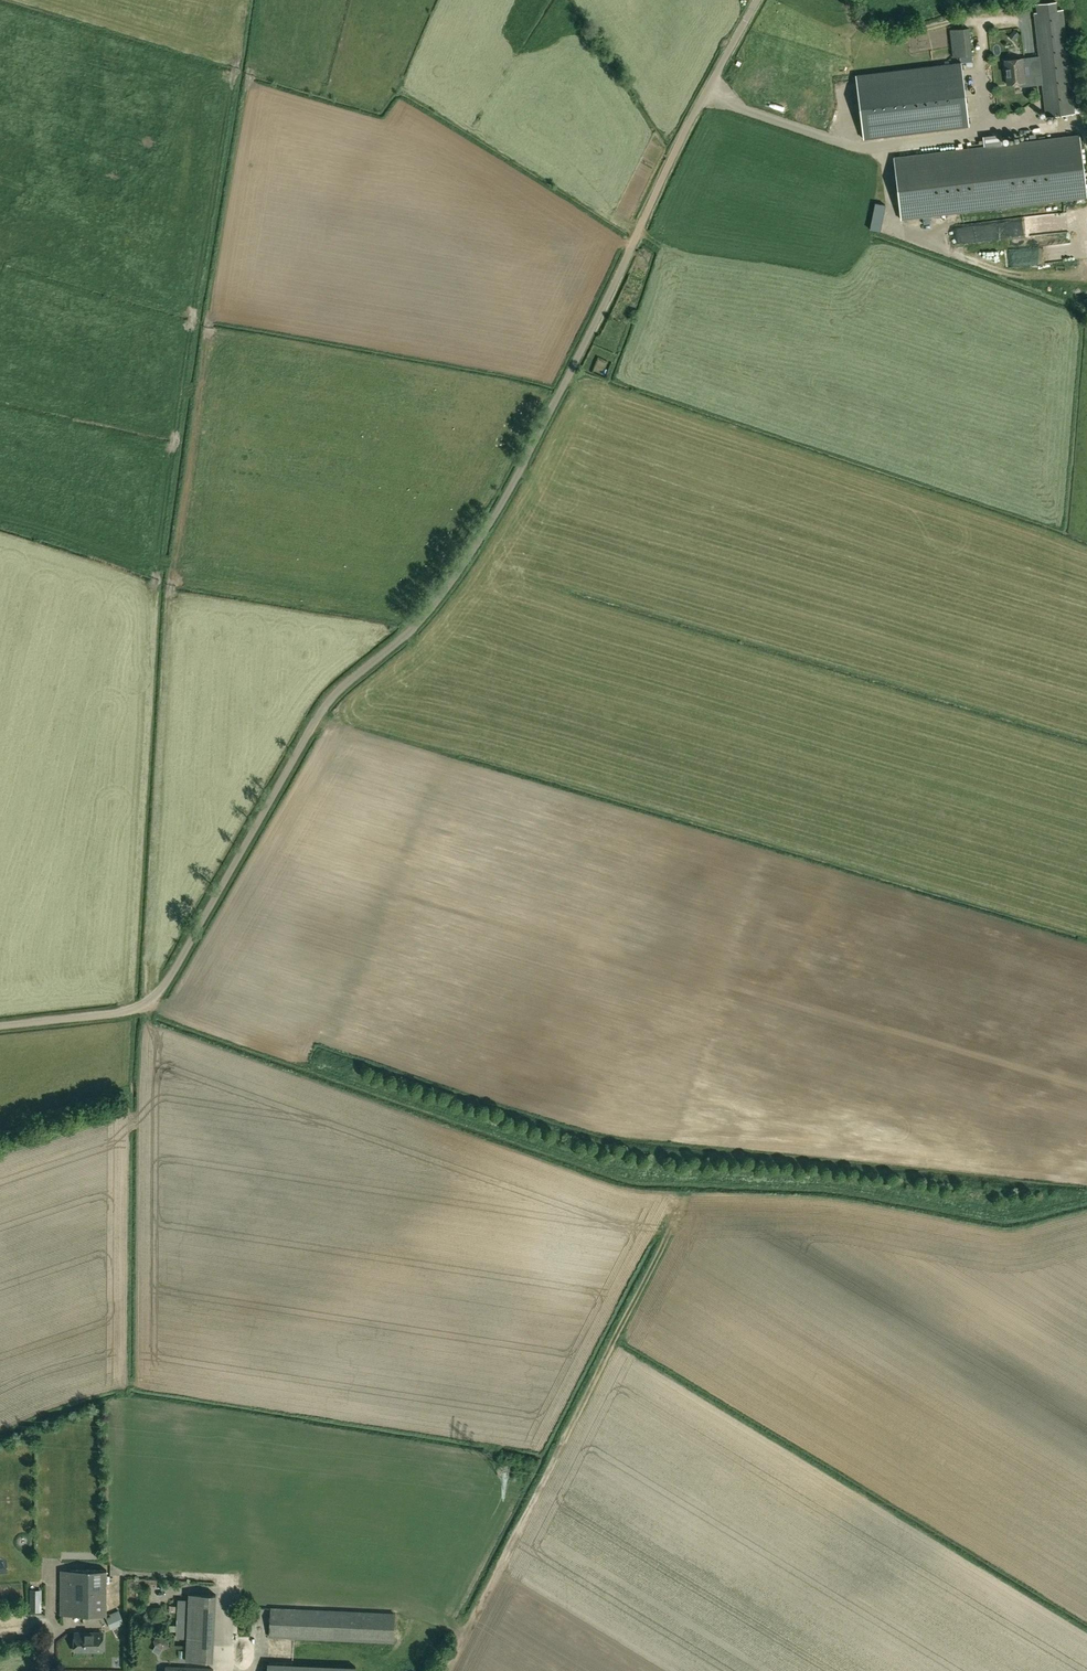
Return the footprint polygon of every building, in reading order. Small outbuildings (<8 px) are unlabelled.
[(1013,9),(1011,2),(1004,3),(1005,11),(1013,9)] [(1057,10),(1057,2),(1035,4),(1036,12),(1033,12),(1045,116),(1074,114),(1069,64),(1077,63),(1071,8),(1057,10)] [(953,56),(971,54),(968,28),(950,30),(953,56)] [(1010,33),(1015,38),(1019,34),(1014,29),(1010,33)] [(1024,82),(1022,58),(1003,60),(1006,84),(1024,82)] [(855,75),(863,139),(968,126),(960,62),(855,75)] [(983,146),(894,157),(895,165),(901,220),(905,219),(1081,198),(1084,198),(1086,197),(1079,135),(1001,144),(1000,137),(982,139),(983,146)] [(870,229),(880,231),(885,204),(875,202),(870,229)] [(2,1562),(9,1560),(7,1553),(0,1555),(0,1556),(2,1562)] [(61,1592),(61,1615),(107,1615),(107,1570),(71,1570),(71,1592),(61,1592)] [(18,1594),(27,1596),(28,1589),(20,1588),(18,1594)] [(31,1600),(41,1600),(41,1593),(31,1592),(31,1600)] [(213,1662),(216,1594),(189,1593),(186,1660),(213,1662)] [(184,1638),(186,1599),(178,1599),(177,1625),(169,1625),(169,1630),(176,1631),(176,1638),(184,1638)] [(124,1607),(109,1610),(112,1623),(126,1620),(124,1607)] [(395,1613),(270,1607),(269,1637),(394,1643),(395,1613)] [(75,1632),(75,1651),(103,1651),(103,1633),(75,1632)] [(356,1666),(267,1663),(267,1670),(356,1670),(356,1666)]
